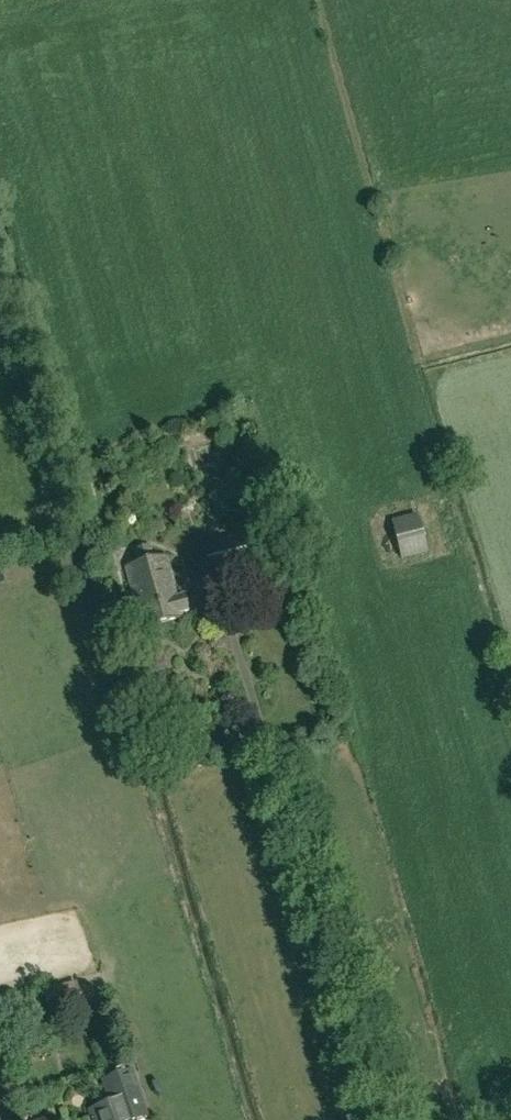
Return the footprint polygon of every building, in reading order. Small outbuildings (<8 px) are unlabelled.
[(417,516),(392,522),(401,557),(426,551),(417,516)] [(242,574),(274,563),(263,527),(201,545),(214,583),(220,580),(219,577),(240,571),(242,574)] [(154,562),(149,547),(134,551),(138,566),(126,570),(142,628),(184,617),(182,613),(189,612),(184,596),(178,598),(166,558),(154,562)] [(95,1002),(94,999),(90,983),(43,993),(48,1013),(86,1004),(95,1002)] [(149,1118),(132,1069),(102,1081),(109,1103),(89,1110),(93,1119),(143,1119),(149,1118)]
